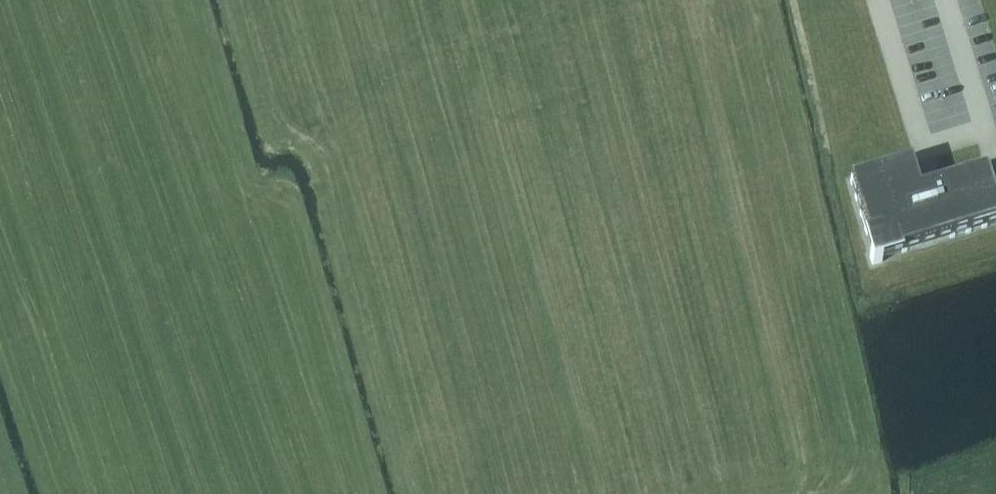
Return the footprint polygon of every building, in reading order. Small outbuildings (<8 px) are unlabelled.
[(919,191),(910,163),(850,182),(872,255),(869,256),(872,265),(881,262),(881,259),(995,224),(995,206),(986,171),(919,191)]
